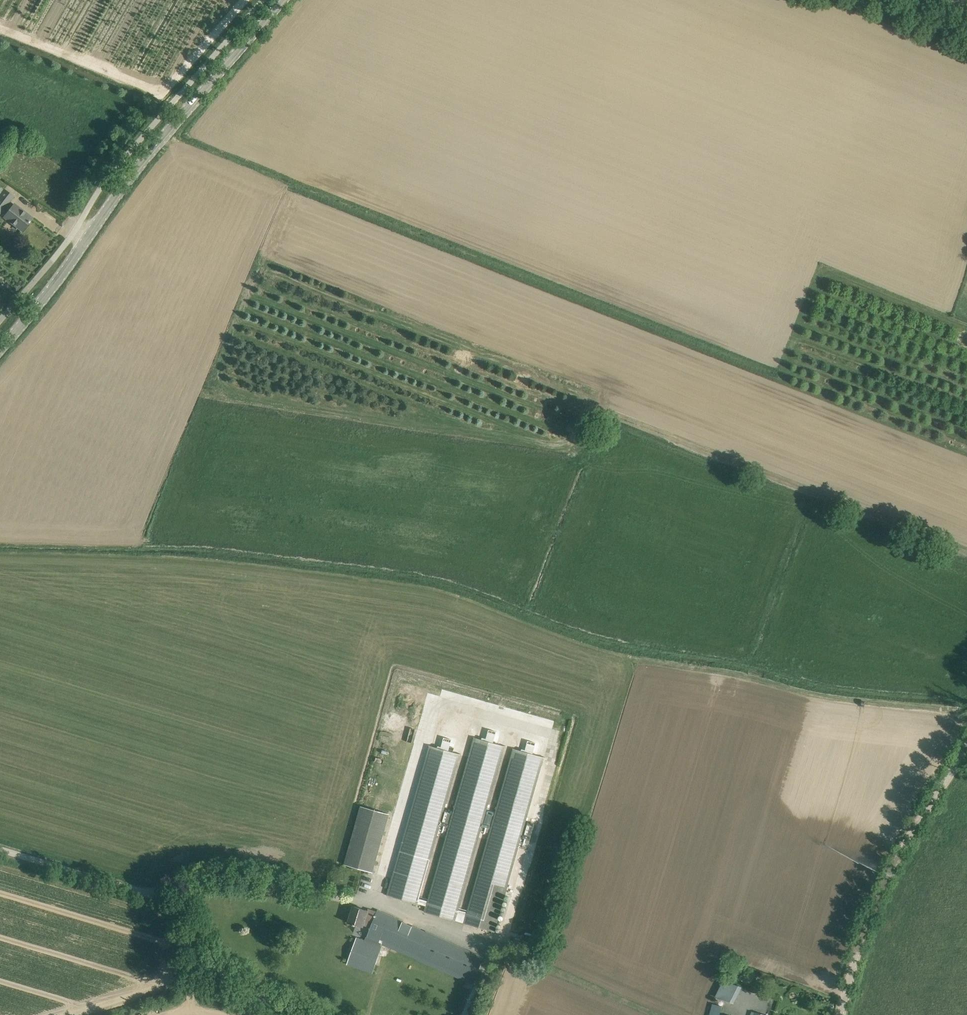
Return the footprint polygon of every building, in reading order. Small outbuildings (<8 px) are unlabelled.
[(4,189),(0,195),(0,214),(1,215),(14,197),(4,189)] [(32,218),(24,212),(14,204),(4,217),(15,225),(23,231),(32,218)] [(387,894),(387,895),(427,906),(425,911),(495,931),(545,758),(536,756),(539,742),(525,738),(522,752),(514,750),(466,913),(457,910),(505,747),(497,744),(500,731),(486,727),(482,740),(474,738),(426,901),(417,899),(460,754),(452,752),(455,739),(441,735),(437,747),(430,746),(429,746),(430,746),(388,894),(387,894)] [(361,806),(345,864),(372,872),(389,814),(361,806)] [(368,910),(363,909),(353,906),(349,922),(354,924),(354,925),(355,925),(356,924),(363,926),(364,924),(368,926),(370,920),(373,921),(367,936),(377,940),(376,944),(360,939),(351,965),(373,973),(382,946),(380,946),(383,940),(413,953),(412,957),(472,983),(484,958),(378,909),(375,915),(367,913),(368,910)] [(735,1003),(742,987),(724,979),(716,995),(735,1003)] [(720,1014),(722,1006),(713,1004),(710,1014),(723,1014),(720,1014)]
